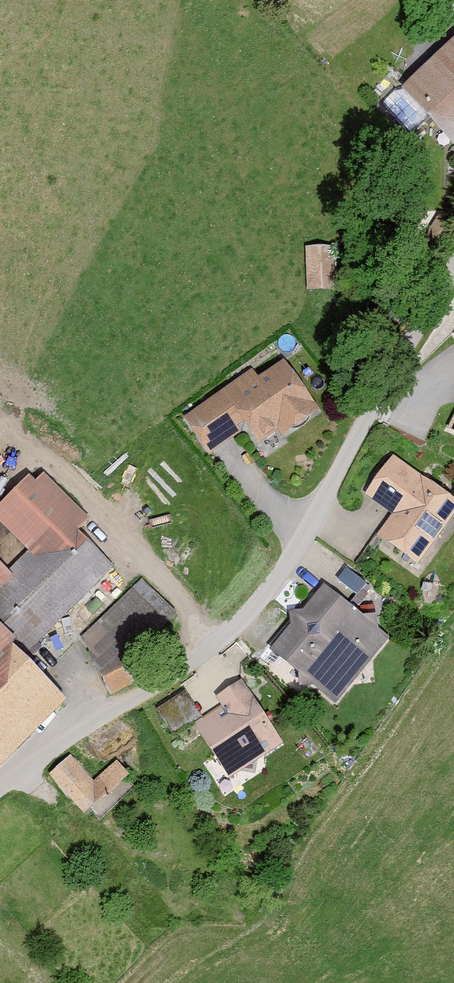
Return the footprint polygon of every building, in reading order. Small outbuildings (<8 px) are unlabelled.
[(386,92),(435,147),(453,130),(453,31),(386,92)] [(254,372),(189,418),(215,455),(254,428),(268,447),(324,408),(290,360),(260,380),(254,372)] [(396,455),(369,495),(397,514),(382,537),(424,566),(453,522),(453,494),(396,455)] [(0,511),(0,520),(31,550),(0,583),(0,609),(40,648),(118,569),(80,532),(93,519),(41,469),(0,511)] [(142,574),(87,631),(125,668),(181,611),(142,574)] [(393,634),(328,584),(310,609),(294,609),(299,624),(278,652),(338,704),(393,634)] [(71,700),(0,628),(0,770),(71,700)] [(190,692),(162,709),(178,735),(200,722),(232,776),(286,744),(248,680),(220,697),(226,706),(206,718),(190,692)] [(96,782),(74,757),(52,776),(92,821),(138,782),(120,762),(96,782)]
